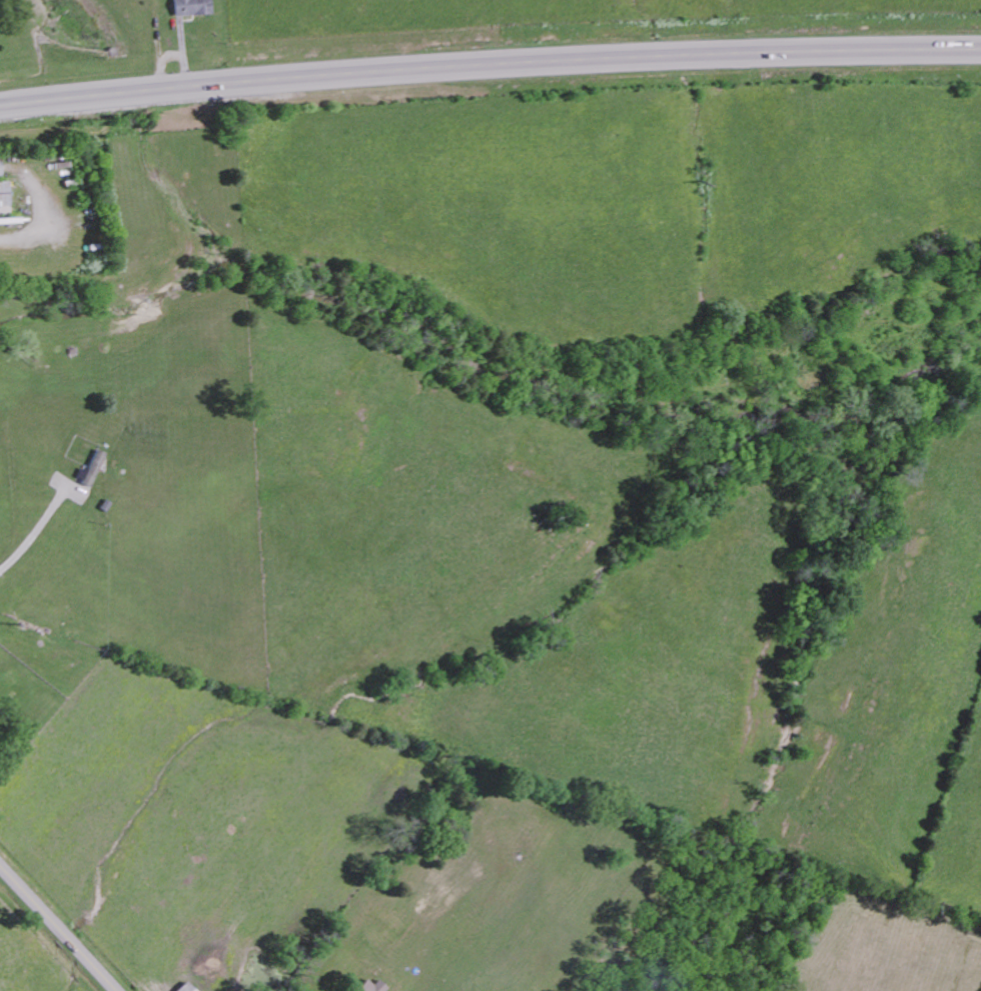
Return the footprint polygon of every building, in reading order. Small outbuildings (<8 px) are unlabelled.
[(210,0),(171,0),(172,17),(211,14),(210,0)] [(10,183),(0,183),(0,215),(11,215),(10,183)] [(107,454),(95,449),(81,483),(93,488),(107,454)] [(387,989),(379,979),(371,985),(367,979),(352,990),(384,990),(387,989)] [(185,981),(174,990),(194,990),(185,981)]
